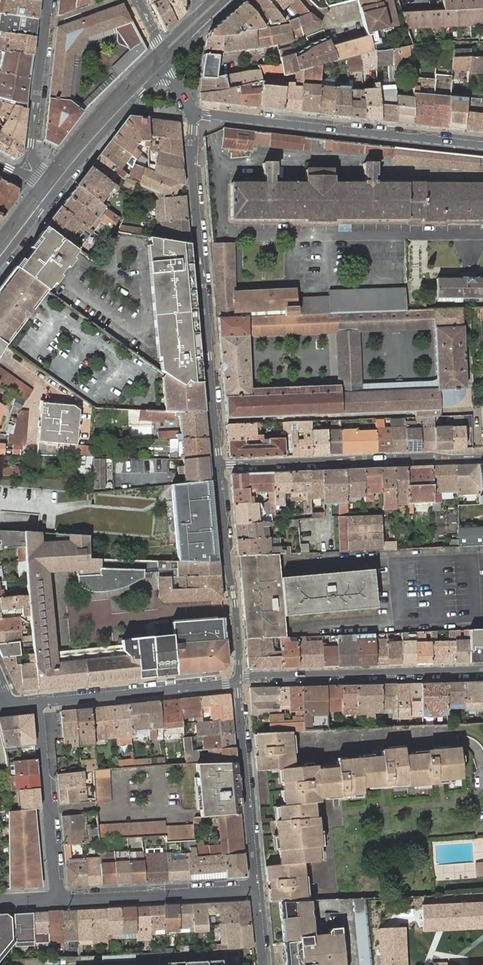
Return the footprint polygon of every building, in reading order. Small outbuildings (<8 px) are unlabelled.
[(40,1),(31,0),(0,0),(0,13),(38,19),(40,1)] [(58,15),(59,16),(74,10),(75,0),(60,0),(58,15)] [(74,10),(88,5),(88,0),(75,0),(74,10)] [(151,5),(165,32),(166,32),(175,22),(164,0),(149,0),(151,5)] [(175,22),(186,12),(184,8),(182,9),(179,0),(164,0),(175,22)] [(264,29),(266,28),(265,26),(263,23),(267,20),(271,24),(284,22),(277,14),(265,0),(245,0),(243,2),(264,29)] [(277,14),(284,8),(290,3),(296,10),(301,16),(309,13),(299,0),(265,0),(277,14)] [(319,8),(322,8),(327,7),(329,6),(325,0),(310,0),(319,8)] [(366,33),(368,33),(370,32),(397,26),(391,0),(358,0),(366,33)] [(445,11),(482,9),(482,0),(444,0),(445,11)] [(237,29),(239,32),(255,31),(264,29),(243,2),(231,12),(242,24),(237,29)] [(117,72),(120,76),(147,50),(123,4),(57,27),(44,140),(52,144),(57,146),(83,112),(69,101),(74,55),(88,38),(116,28),(117,32),(118,41),(119,43),(128,46),(131,50),(113,68),(117,72)] [(407,28),(482,25),(482,9),(445,11),(402,13),(407,28)] [(296,10),(289,14),(293,19),(298,17),(301,16),(296,10)] [(208,33),(207,37),(239,35),(239,32),(237,29),(242,24),(231,12),(208,33)] [(38,19),(0,13),(0,32),(1,32),(36,37),(38,19)] [(269,28),(271,46),(293,41),(304,34),(307,32),(319,28),(321,23),(309,13),(301,16),(298,17),(293,19),(288,21),(289,24),(269,28)] [(83,112),(120,76),(117,72),(82,105),(75,100),(79,57),(91,42),(117,32),(116,28),(88,38),(74,55),(69,101),(83,112)] [(255,31),(257,48),(271,46),(269,28),(266,28),(264,29),(255,31)] [(239,35),(207,37),(205,50),(222,51),(257,48),(255,31),(239,32),(239,35)] [(4,51),(33,56),(34,56),(36,37),(1,32),(0,42),(0,50),(4,51)] [(374,53),(375,53),(376,50),(373,50),(371,44),(369,35),(331,46),(328,38),(327,37),(312,44),(320,65),(322,65),(322,64),(336,61),(349,58),(362,56),(374,53)] [(320,65),(312,44),(298,53),(294,54),(292,46),(279,50),(282,64),(284,76),(296,73),(300,71),(303,70),(320,65)] [(392,59),(393,69),(401,68),(400,56),(410,56),(410,50),(410,46),(392,49),(392,54),(392,57),(392,59)] [(380,121),(398,123),(395,95),(395,85),(392,59),(392,57),(392,54),(392,49),(375,53),(374,53),(376,65),(387,64),(389,85),(377,86),(380,121)] [(29,79),(33,56),(4,51),(0,50),(0,72),(29,79)] [(376,69),(376,65),(374,53),(362,56),(363,69),(376,69)] [(215,79),(216,77),(218,56),(204,54),(202,65),(201,78),(215,79)] [(363,71),(363,69),(362,56),(349,58),(349,71),(363,71)] [(468,72),(468,67),(469,58),(453,58),(452,68),(452,70),(468,72)] [(468,73),(467,74),(471,74),(482,74),(482,58),(472,58),(469,58),(468,67),(468,72),(468,73)] [(283,110),(284,87),(284,76),(282,64),(256,66),(258,70),(259,73),(261,78),(262,81),(259,107),(283,110)] [(300,112),(317,114),(320,86),(321,74),(321,71),(322,65),(320,65),(303,70),(303,78),(317,79),(317,85),(302,84),(302,86),(302,88),(300,112)] [(199,93),(262,81),(261,78),(259,73),(258,70),(253,71),(224,75),(216,77),(215,79),(201,78),(199,93)] [(300,71),(296,73),(295,87),(302,88),(302,86),(302,84),(303,78),(303,70),(300,71)] [(26,105),(27,90),(29,79),(0,72),(0,98),(26,105)] [(411,76),(414,124),(430,126),(434,81),(435,76),(411,75),(411,76)] [(395,95),(398,123),(414,124),(411,76),(402,77),(403,94),(395,95)] [(434,81),(430,126),(446,128),(450,96),(451,78),(438,77),(438,82),(434,81)] [(200,101),(259,107),(262,81),(199,93),(200,101)] [(365,119),(380,121),(377,86),(377,81),(373,81),(374,89),(364,89),(363,90),(365,119)] [(334,88),(334,87),(320,86),(317,114),(332,115),(334,88)] [(332,115),(349,117),(349,91),(349,90),(349,86),(346,86),(346,89),(334,88),(332,115)] [(283,110),(300,112),(302,88),(295,87),(284,87),(283,110)] [(349,117),(365,119),(363,90),(353,89),(349,90),(349,91),(349,117)] [(446,128),(463,130),(465,98),(450,96),(446,128)] [(481,132),(482,110),(482,108),(482,99),(480,99),(480,105),(468,103),(468,97),(465,97),(465,98),(463,130),(481,132)] [(26,108),(14,105),(0,101),(0,108),(2,108),(0,111),(0,114),(7,118),(25,128),(27,109),(26,108)] [(129,117),(111,141),(135,159),(140,153),(134,148),(140,141),(144,141),(144,147),(148,147),(148,119),(129,117)] [(25,128),(7,118),(4,123),(1,122),(2,120),(0,120),(0,131),(23,147),(25,128)] [(178,122),(148,119),(148,147),(149,150),(154,151),(155,138),(159,138),(159,152),(182,157),(179,123),(178,122)] [(260,144),(261,132),(224,128),(222,147),(229,148),(229,152),(243,153),(243,150),(251,150),(252,143),(260,144)] [(23,147),(0,131),(0,151),(16,159),(22,155),(23,147)] [(271,133),(261,132),(260,144),(260,145),(269,146),(271,133)] [(311,137),(271,133),(269,146),(309,151),(311,137)] [(360,143),(334,140),(333,148),(340,149),(358,152),(360,143)] [(111,141),(100,154),(121,169),(124,165),(128,160),(133,163),(135,159),(111,141)] [(360,143),(358,152),(394,157),(394,162),(479,171),(480,156),(360,143)] [(155,172),(180,183),(184,185),(182,157),(159,152),(158,151),(155,172)] [(100,154),(90,168),(111,184),(118,175),(125,181),(123,185),(132,189),(136,181),(127,177),(128,175),(121,169),(100,154)] [(231,183),(231,219),(305,219),(305,222),(333,222),(333,220),(407,220),(407,218),(423,218),(423,221),(444,221),(444,220),(482,220),(482,184),(375,183),(375,182),(373,182),(373,175),(375,175),(376,164),(363,163),(364,175),(365,175),(365,181),(363,181),(363,183),(333,183),(332,159),(305,159),(305,183),(273,183),(273,175),(275,175),(275,163),(263,163),(263,175),(265,175),(265,183),(231,183)] [(160,197),(160,200),(175,198),(180,183),(155,172),(147,169),(142,167),(136,181),(164,193),(165,196),(160,197)] [(90,168),(77,186),(99,203),(110,189),(114,192),(115,191),(115,192),(116,192),(117,192),(118,192),(118,191),(119,191),(119,190),(120,190),(111,184),(90,168)] [(0,179),(0,216),(3,218),(18,199),(19,189),(0,179)] [(77,186),(68,197),(96,217),(101,221),(110,228),(114,226),(117,222),(118,217),(99,203),(77,186)] [(158,221),(162,222),(187,219),(185,196),(175,198),(160,200),(160,203),(157,203),(158,221)] [(68,197),(60,207),(88,228),(96,217),(68,197)] [(45,227),(78,250),(81,247),(74,242),(84,230),(90,235),(93,232),(88,228),(60,207),(45,227)] [(96,217),(88,228),(93,232),(101,221),(96,217)] [(187,219),(162,222),(163,239),(190,244),(187,219)] [(15,266),(14,267),(47,290),(66,266),(78,250),(45,227),(29,248),(33,250),(24,262),(20,259),(30,266),(24,273),(15,266)] [(140,230),(119,227),(117,231),(139,235),(140,230)] [(81,247),(90,235),(84,230),(74,242),(81,247)] [(157,323),(161,370),(164,372),(184,386),(187,381),(191,383),(202,382),(199,353),(188,355),(187,347),(199,346),(196,320),(195,304),(193,278),(181,279),(180,271),(192,270),(190,244),(163,239),(149,237),(155,306),(157,323)] [(212,243),(216,293),(234,292),(233,243),(212,243)] [(20,259),(15,266),(24,273),(30,266),(20,259)] [(2,341),(5,337),(9,340),(38,302),(47,290),(14,267),(5,279),(4,281),(5,284),(0,290),(0,340),(2,341)] [(193,278),(192,270),(180,271),(181,279),(193,278)] [(436,298),(462,298),(477,298),(478,297),(482,297),(482,279),(436,279),(436,298)] [(216,293),(218,318),(270,316),(337,314),(351,313),(406,311),(406,289),(328,291),(329,297),(295,298),(294,289),(234,292),(216,293)] [(434,310),(434,321),(435,327),(437,382),(437,388),(462,388),(465,388),(461,309),(434,310)] [(424,322),(434,321),(434,310),(406,311),(351,313),(352,327),(424,325),(424,322)] [(424,325),(352,327),(351,313),(337,314),(337,331),(352,331),(358,330),(435,327),(434,321),(424,322),(424,325)] [(270,316),(270,333),(337,331),(337,314),(270,316)] [(218,318),(219,336),(248,334),(270,333),(270,316),(218,318)] [(352,331),(337,331),(340,387),(360,386),(360,385),(358,330),(352,331)] [(219,336),(224,397),(250,396),(250,390),(248,334),(219,336)] [(188,355),(199,353),(199,346),(187,347),(188,355)] [(4,385),(11,390),(16,394),(24,400),(31,391),(23,385),(0,367),(0,382),(4,385)] [(184,386),(164,372),(162,375),(165,408),(168,408),(168,413),(175,414),(178,414),(205,412),(203,391),(202,382),(191,383),(187,381),(184,386)] [(360,385),(360,386),(340,387),(340,392),(437,388),(437,382),(360,385)] [(340,387),(250,390),(250,396),(340,392),(340,387)] [(462,393),(462,388),(437,388),(340,392),(341,413),(416,411),(416,417),(419,417),(434,416),(441,416),(441,413),(440,413),(440,409),(440,403),(454,403),(458,398),(462,393)] [(340,392),(250,396),(224,397),(226,418),(341,413),(340,392)] [(65,443),(77,444),(79,410),(73,405),(41,403),(37,455),(64,456),(65,443)] [(21,444),(22,444),(26,444),(28,411),(20,410),(16,415),(17,416),(13,435),(8,435),(8,442),(21,444)] [(206,426),(205,412),(178,414),(175,414),(168,413),(165,413),(147,412),(140,411),(139,416),(139,421),(164,423),(164,422),(175,422),(175,418),(179,418),(180,436),(177,436),(158,436),(158,441),(169,441),(177,441),(207,438),(206,426)] [(464,423),(464,415),(449,416),(449,423),(464,423)] [(434,416),(419,417),(420,424),(434,424),(434,416)] [(449,416),(441,416),(434,416),(434,424),(449,423),(449,416)] [(405,417),(405,423),(405,425),(416,424),(416,417),(405,417)] [(258,426),(258,423),(226,424),(228,440),(262,439),(262,436),(255,436),(255,426),(258,426)] [(416,428),(416,424),(405,425),(405,427),(406,451),(421,450),(419,428),(416,428)] [(449,426),(434,427),(435,450),(450,449),(449,426)] [(464,426),(449,426),(450,449),(465,449),(464,426)] [(391,451),(391,427),(376,428),(376,430),(377,452),(391,451)] [(405,427),(391,427),(391,451),(406,451),(405,427)] [(419,428),(421,450),(435,450),(434,427),(419,428)] [(342,453),(341,429),(326,430),(328,454),(342,453)] [(356,429),(341,429),(342,453),(377,452),(376,430),(356,431),(356,429)] [(326,430),(312,431),(313,455),(328,454),(326,430)] [(313,455),(312,431),(291,431),(292,443),(297,443),(297,455),(313,455)] [(209,457),(207,438),(177,441),(169,441),(170,450),(178,450),(178,454),(170,456),(170,459),(174,459),(179,460),(182,459),(209,457)] [(284,438),(262,439),(228,440),(229,457),(229,458),(230,458),(285,456),(284,438)] [(21,444),(13,443),(12,454),(20,455),(21,444)] [(92,456),(93,456),(93,446),(77,444),(76,456),(92,456)] [(75,456),(75,471),(90,471),(92,456),(76,456),(75,456)] [(184,482),(211,480),(209,457),(182,459),(183,466),(177,467),(178,475),(184,474),(184,482)] [(105,488),(105,458),(94,458),(94,488),(105,488)] [(167,471),(167,458),(147,458),(147,471),(167,471)] [(478,464),(456,465),(457,497),(462,497),(462,495),(476,495),(476,496),(479,496),(482,496),(481,486),(479,486),(478,464)] [(456,465),(432,466),(433,502),(433,503),(433,509),(440,509),(440,497),(457,497),(456,465)] [(412,504),(433,503),(433,502),(432,466),(407,467),(407,495),(408,501),(408,504),(412,504)] [(394,467),(380,468),(382,493),(382,506),(382,510),(386,510),(386,506),(391,506),(391,509),(395,509),(395,505),(395,504),(394,495),(394,467)] [(407,467),(394,467),(394,495),(395,504),(408,504),(408,501),(407,495),(407,467)] [(364,468),(346,469),(347,494),(347,498),(350,498),(350,494),(364,494),(364,468)] [(380,468),(364,468),(364,494),(364,502),(372,501),(372,493),(382,493),(380,468)] [(327,470),(322,470),(323,502),(328,502),(331,502),(339,502),(347,501),(347,498),(347,494),(346,469),(330,470),(327,470)] [(323,498),(322,470),(310,471),(311,490),(311,498),(323,498)] [(310,471),(289,472),(290,492),(291,501),(307,501),(307,513),(311,513),(311,498),(311,490),(310,471)] [(273,472),(246,473),(247,488),(248,492),(251,492),(269,492),(274,491),(273,472)] [(289,472),(273,472),(274,491),(275,506),(284,505),(283,492),(290,492),(289,472)] [(247,488),(246,473),(231,474),(232,489),(247,488)] [(218,562),(211,480),(171,484),(172,492),(178,561),(204,563),(218,562)] [(247,488),(232,489),(233,504),(252,503),(251,492),(248,492),(247,488)] [(257,522),(257,514),(257,508),(256,503),(252,503),(233,504),(234,515),(235,524),(257,522)] [(380,517),(339,518),(340,549),(381,547),(380,517)] [(235,524),(236,539),(267,537),(267,533),(267,526),(269,526),(268,521),(257,522),(235,524)] [(458,547),(482,546),(482,523),(458,525),(458,540),(458,547)] [(14,546),(18,546),(25,546),(24,531),(0,529),(0,549),(14,546)] [(77,576),(99,575),(99,559),(87,559),(88,535),(55,533),(55,542),(40,543),(40,532),(24,531),(25,546),(26,560),(27,577),(28,595),(31,623),(32,628),(32,636),(33,641),(34,649),(34,653),(38,689),(155,677),(152,644),(151,636),(127,639),(127,641),(118,641),(118,647),(122,657),(56,663),(55,654),(47,571),(76,569),(77,576)] [(236,539),(238,555),(264,554),(278,554),(284,553),(289,553),(289,546),(280,546),(270,547),(269,537),(267,537),(236,539)] [(281,537),(269,537),(270,547),(280,546),(281,537)] [(300,543),(300,552),(308,552),(308,543),(300,543)] [(19,562),(26,560),(25,546),(18,546),(19,558),(16,559),(16,562),(19,562)] [(240,584),(243,619),(283,616),(376,608),(372,569),(280,578),(279,566),(279,565),(278,554),(264,554),(238,555),(239,567),(240,584)] [(158,577),(158,561),(99,559),(99,575),(77,576),(77,584),(86,590),(97,591),(123,587),(142,579),(158,579),(158,577)] [(219,575),(218,562),(204,563),(178,561),(177,561),(161,561),(158,561),(158,577),(158,579),(159,598),(163,601),(221,599),(220,588),(170,590),(169,577),(178,577),(219,575)] [(220,588),(219,575),(178,577),(169,577),(170,590),(220,588)] [(28,595),(7,597),(0,598),(0,619),(2,619),(1,613),(6,612),(6,609),(23,608),(24,617),(30,616),(28,595)] [(283,616),(243,619),(244,627),(244,629),(245,639),(279,637),(285,637),(284,627),(284,623),(283,616)] [(20,617),(2,619),(0,619),(0,632),(21,629),(24,629),(23,626),(21,626),(20,617)] [(225,640),(223,618),(156,623),(157,636),(157,637),(160,637),(160,640),(172,639),(173,644),(225,640)] [(33,641),(32,636),(22,637),(21,629),(0,632),(0,644),(19,642),(33,641)] [(455,662),(454,630),(448,631),(449,641),(436,641),(436,631),(430,631),(431,663),(455,662)] [(470,662),(469,630),(464,630),(465,640),(459,641),(459,630),(454,630),(455,662),(470,662)] [(482,662),(482,630),(469,630),(470,662),(482,662)] [(431,663),(430,631),(415,632),(416,664),(431,663)] [(416,664),(415,632),(401,633),(401,642),(402,664),(416,664)] [(374,639),(374,634),(354,635),(355,665),(375,665),(374,639)] [(337,647),(337,635),(329,636),(330,647),(325,647),(325,645),(322,644),(323,666),(338,666),(337,647)] [(355,665),(354,635),(351,635),(351,640),(340,640),(340,635),(337,635),(337,647),(338,666),(355,665)] [(323,666),(322,644),(322,641),(305,642),(305,636),(297,637),(298,667),(323,666)] [(279,637),(245,639),(247,657),(280,656),(279,637)] [(298,667),(297,637),(292,637),(285,637),(279,637),(280,656),(281,667),(298,667)] [(152,644),(155,677),(175,675),(173,644),(172,639),(160,640),(160,643),(152,644)] [(387,641),(387,640),(380,640),(380,639),(374,639),(375,665),(388,664),(387,642),(387,641)] [(228,669),(225,640),(173,644),(175,675),(228,669)] [(402,664),(401,642),(389,643),(389,641),(387,641),(387,642),(388,664),(402,664)] [(19,642),(0,644),(0,653),(2,657),(17,655),(19,655),(20,655),(19,642)] [(122,657),(118,647),(55,654),(56,663),(122,657)] [(22,690),(38,689),(34,653),(30,654),(31,663),(20,664),(22,690)] [(17,691),(22,690),(20,664),(20,663),(16,663),(15,658),(17,658),(17,655),(2,657),(17,691)] [(281,667),(280,656),(247,657),(247,668),(281,667)] [(463,682),(446,683),(447,709),(447,711),(449,711),(449,709),(463,708),(463,682)] [(463,708),(464,711),(478,711),(478,715),(481,715),(481,706),(481,682),(463,682),(463,708)] [(409,684),(409,717),(422,717),(422,716),(421,683),(409,684)] [(435,715),(447,715),(447,711),(447,709),(446,683),(421,683),(422,716),(435,715)] [(356,685),(357,714),(361,714),(361,709),(378,709),(378,713),(382,713),(382,709),(381,684),(356,685)] [(393,719),(397,719),(397,718),(396,684),(381,684),(382,709),(390,708),(393,709),(393,712),(393,719)] [(397,718),(409,717),(409,684),(396,684),(397,718)] [(354,715),(357,714),(356,685),(341,686),(342,708),(354,708),(354,715)] [(302,686),(289,687),(289,710),(303,709),(302,686)] [(303,716),(303,730),(312,730),(311,714),(326,713),(326,686),(302,686),(303,709),(303,716)] [(326,713),(327,729),(334,729),(334,710),(342,710),(342,708),(341,686),(337,686),(326,686),(326,713)] [(250,688),(252,716),(279,714),(279,687),(250,688)] [(289,687),(279,687),(279,714),(289,714),(289,710),(289,687)] [(208,696),(200,697),(201,708),(209,707),(210,711),(207,711),(207,721),(232,719),(230,694),(208,696)] [(200,697),(180,699),(182,724),(197,722),(202,722),(201,708),(200,697)] [(180,699),(159,701),(163,736),(183,733),(182,724),(180,699)] [(159,701),(145,703),(149,736),(149,740),(163,738),(163,736),(159,701)] [(149,736),(145,703),(128,704),(131,736),(131,738),(149,736)] [(128,704),(113,706),(116,737),(116,741),(117,744),(132,742),(131,738),(131,736),(128,704)] [(113,706),(91,708),(94,744),(104,743),(104,739),(103,734),(112,733),(113,738),(116,737),(113,706)] [(91,708),(76,710),(78,736),(79,746),(90,745),(91,760),(81,761),(82,771),(93,770),(97,770),(94,744),(91,708)] [(76,710),(61,711),(63,738),(66,737),(67,741),(75,740),(75,737),(78,736),(76,710)] [(32,714),(17,716),(19,747),(19,750),(22,750),(22,747),(31,746),(31,745),(35,745),(32,714)] [(252,716),(253,732),(292,731),(303,730),(303,716),(289,716),(289,714),(279,714),(252,716)] [(0,717),(0,726),(2,735),(5,748),(19,747),(17,716),(0,717)] [(202,722),(197,722),(198,736),(199,736),(233,733),(232,719),(207,721),(202,722)] [(336,799),(341,798),(362,797),(362,786),(381,785),(384,785),(384,787),(391,787),(407,786),(407,789),(430,788),(430,784),(442,783),(454,782),(454,779),(461,779),(459,746),(426,749),(427,753),(405,755),(404,747),(380,749),(381,755),(337,759),(337,767),(318,768),(317,764),(295,766),(292,731),(253,732),(256,763),(257,771),(277,769),(278,782),(281,782),(281,791),(283,791),(285,805),(274,806),(275,821),(276,836),(273,836),(274,851),(278,850),(279,865),(266,866),(266,871),(269,902),(279,902),(301,901),(303,901),(308,901),(306,879),(305,865),(321,864),(319,846),(321,846),(319,816),(316,816),(316,813),(315,802),(319,802),(320,800),(336,799)] [(235,747),(233,733),(199,736),(199,739),(203,738),(203,739),(208,738),(208,744),(203,745),(204,749),(235,747)] [(190,737),(183,737),(185,751),(192,751),(190,737)] [(185,751),(186,763),(195,763),(236,762),(235,747),(204,749),(192,751),(185,751)] [(133,759),(134,767),(151,765),(151,758),(133,759)] [(10,761),(8,761),(9,769),(9,776),(37,774),(36,759),(15,761),(10,761)] [(118,761),(119,768),(134,767),(133,759),(118,761)] [(236,762),(195,763),(196,778),(199,807),(200,812),(200,815),(214,814),(218,814),(240,812),(240,803),(236,762)] [(97,770),(93,770),(94,786),(95,797),(95,800),(95,802),(110,800),(107,769),(97,770)] [(58,774),(59,789),(79,787),(78,772),(67,773),(64,773),(58,774)] [(37,774),(9,776),(11,791),(20,790),(38,788),(37,774)] [(79,787),(59,789),(60,803),(87,801),(95,800),(95,797),(87,798),(85,786),(79,787)] [(38,788),(20,790),(22,807),(19,808),(19,811),(34,809),(40,808),(38,788)] [(11,811),(9,812),(12,888),(21,888),(38,887),(36,867),(39,867),(37,845),(34,845),(33,836),(37,836),(36,825),(34,809),(19,811),(11,811)] [(242,837),(240,812),(218,814),(214,814),(215,819),(219,819),(220,839),(242,837)] [(62,816),(62,831),(85,828),(85,825),(82,825),(81,815),(62,816)] [(194,840),(193,823),(165,824),(165,822),(97,825),(97,827),(98,834),(98,839),(113,838),(127,837),(142,837),(166,835),(166,842),(180,841),(183,841),(189,841),(194,840)] [(84,843),(90,842),(90,835),(98,834),(97,827),(93,828),(85,828),(62,831),(64,845),(79,844),(84,843)] [(242,837),(220,839),(221,844),(204,846),(204,849),(195,851),(196,858),(225,855),(244,853),(242,837)] [(196,858),(195,851),(194,844),(189,845),(189,853),(188,853),(189,859),(190,879),(198,879),(198,873),(226,870),(225,855),(196,858)] [(116,883),(130,883),(129,862),(121,862),(121,859),(119,858),(118,851),(114,851),(114,857),(116,883)] [(143,854),(143,852),(135,853),(135,858),(128,858),(129,862),(130,883),(144,882),(143,854)] [(144,882),(168,881),(167,853),(143,854),(144,882)] [(168,881),(190,879),(189,859),(188,853),(181,853),(167,853),(168,881)] [(246,876),(244,853),(225,855),(226,870),(227,877),(246,876)] [(101,884),(116,883),(114,857),(100,858),(101,884)] [(87,885),(101,884),(100,858),(85,858),(85,859),(87,885)] [(67,886),(87,885),(85,859),(69,860),(69,861),(65,862),(67,886)] [(198,879),(227,877),(226,870),(198,873),(198,879)] [(279,902),(285,964),(372,964),(366,898),(337,899),(335,899),(323,900),(327,935),(312,936),(308,901),(303,901),(301,901),(279,902)] [(235,925),(251,924),(249,901),(214,903),(206,903),(207,915),(216,915),(216,911),(223,911),(223,912),(226,912),(227,920),(223,920),(224,923),(234,922),(235,925)] [(203,931),(207,931),(207,924),(207,915),(206,903),(192,904),(193,925),(203,924),(203,931)] [(422,905),(423,931),(424,931),(424,930),(482,927),(482,903),(449,905),(449,903),(442,904),(442,905),(423,906),(423,905),(422,905)] [(188,932),(193,932),(193,925),(192,904),(178,905),(178,926),(188,926),(188,932)] [(164,930),(178,930),(178,926),(178,905),(164,906),(164,930)] [(154,932),(165,932),(164,930),(164,906),(149,907),(150,928),(150,931),(150,935),(154,935),(154,932)] [(121,908),(122,933),(137,932),(135,907),(121,908)] [(137,932),(137,935),(141,935),(141,928),(150,928),(149,907),(135,907),(137,932)] [(112,933),(122,933),(121,908),(106,909),(108,933),(108,939),(113,939),(112,933)] [(78,939),(92,938),(93,942),(108,941),(108,933),(106,909),(77,911),(78,939)] [(64,941),(62,911),(48,912),(50,933),(50,942),(64,941)] [(77,911),(62,911),(64,941),(65,949),(68,948),(69,941),(69,939),(78,939),(77,911)] [(35,942),(35,943),(50,942),(50,933),(48,912),(33,913),(35,942)] [(34,942),(35,942),(33,913),(14,914),(15,942),(34,942)] [(12,945),(14,942),(12,940),(11,918),(6,914),(0,914),(0,959),(12,945)] [(14,942),(15,942),(14,914),(10,914),(6,914),(11,918),(12,940),(14,942)] [(216,944),(216,949),(222,949),(253,947),(251,924),(235,925),(234,922),(224,923),(220,923),(222,944),(216,944)] [(378,929),(378,930),(380,930),(381,964),(405,964),(404,928),(405,928),(378,929)]
